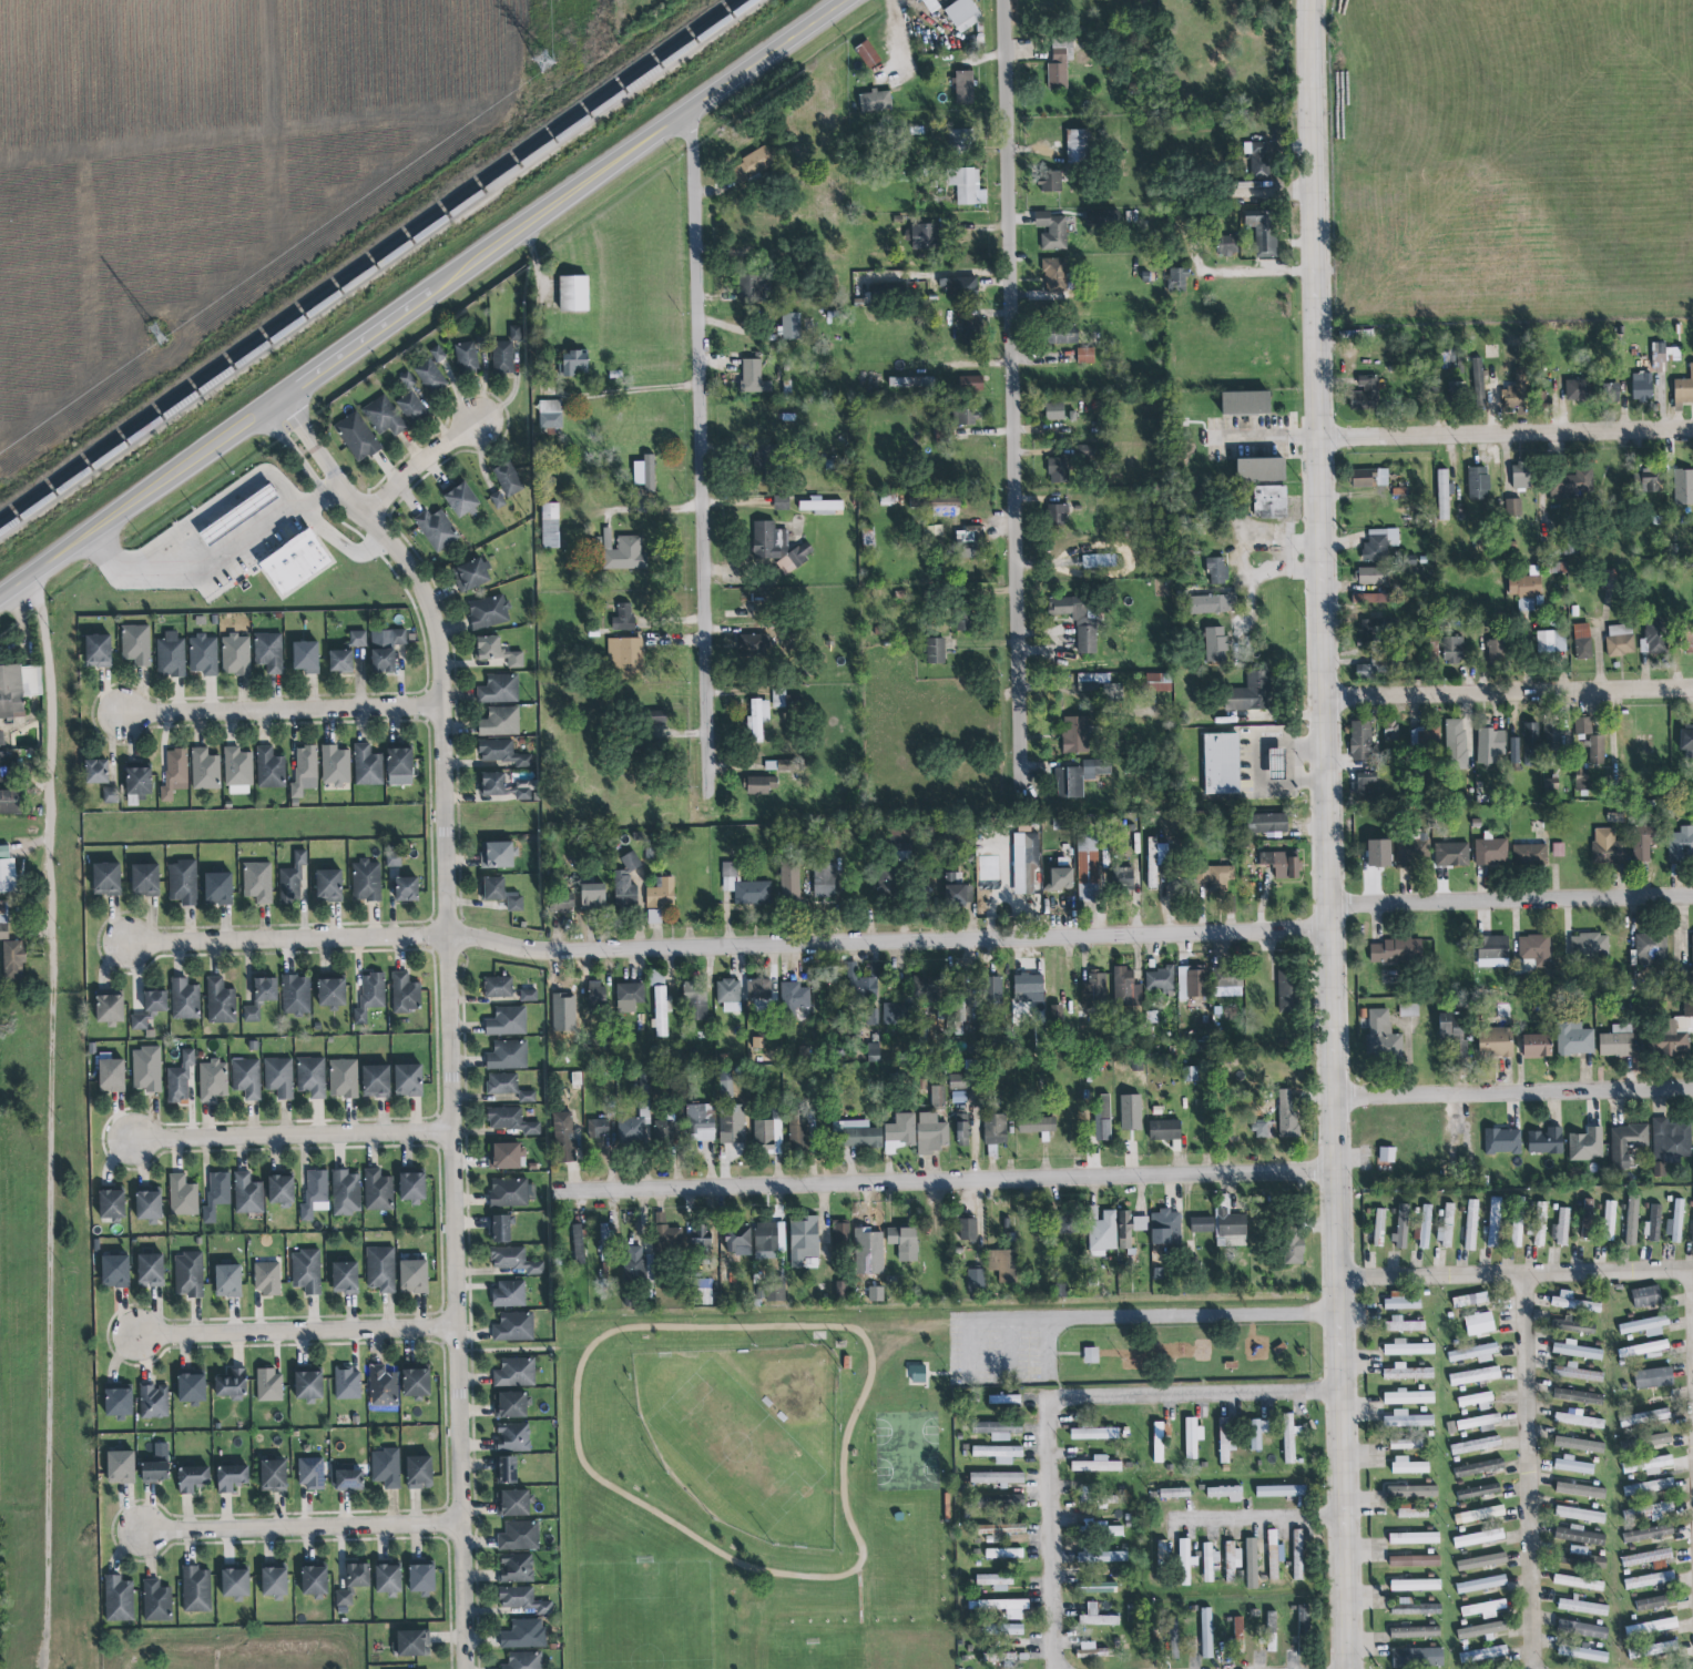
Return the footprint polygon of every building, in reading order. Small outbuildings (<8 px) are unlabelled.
[(959,34),(983,19),(972,0),(958,0),(944,9),(959,34)] [(1067,89),(1066,39),(1052,39),(1053,64),(1047,64),(1048,89),(1067,89)] [(855,47),(867,69),(881,62),(869,40),(855,47)] [(973,71),(955,72),(956,105),(974,105),(973,71)] [(890,90),(871,92),(871,93),(859,95),(861,113),(892,109),(890,90)] [(952,151),(969,152),(970,129),(952,129),(952,151)] [(1067,129),(1067,163),(1087,163),(1087,129),(1067,129)] [(1267,142),(1243,143),(1243,154),(1250,154),(1251,180),(1268,179),(1267,142)] [(744,163),(730,168),(737,183),(775,166),(766,146),(741,157),(744,163)] [(957,205),(986,204),(986,190),(979,190),(979,168),(950,169),(950,186),(956,186),(957,205)] [(1061,192),(1062,172),(1041,172),(1040,192),(1061,192)] [(1067,249),(1066,216),(1051,216),(1050,211),(1035,212),(1035,230),(1041,230),(1041,250),(1067,249)] [(1105,224),(1105,211),(1086,211),(1086,224),(1105,224)] [(1244,212),(1276,212),(1277,258),(1256,258),(1256,227),(1244,227),(1244,212)] [(912,241),(912,249),(938,248),(938,225),(904,226),(905,241),(912,241)] [(1238,255),(1237,236),(1216,237),(1217,255),(1238,255)] [(1066,258),(1043,259),(1045,296),(1067,295),(1066,258)] [(1168,269),(1169,293),(1188,293),(1187,269),(1168,269)] [(588,276),(559,276),(560,312),(589,311),(588,276)] [(764,276),(765,285),(761,285),(762,304),(738,304),(737,276),(764,276)] [(946,288),(947,297),(978,295),(978,277),(939,278),(939,288),(946,288)] [(782,315),(798,314),(798,315),(800,315),(800,340),(783,340),(782,315)] [(963,346),(971,347),(978,346),(978,318),(962,317),(963,346)] [(510,341),(521,341),(521,326),(510,326),(510,341)] [(1047,327),(1048,345),(1079,343),(1079,326),(1047,327)] [(479,370),(474,341),(454,345),(460,374),(479,370)] [(512,342),(492,342),(493,374),(513,374),(512,342)] [(1666,343),(1652,343),(1652,372),(1662,372),(1662,362),(1680,361),(1679,348),(1666,348),(1666,343)] [(436,364),(446,358),(438,345),(428,351),(436,364)] [(1094,348),(1077,348),(1077,364),(1094,364),(1094,348)] [(562,352),(563,377),(576,377),(576,372),(588,372),(588,351),(562,352)] [(429,358),(412,370),(431,396),(448,385),(429,358)] [(1472,359),(1481,358),(1486,410),(1477,410),(1472,359)] [(761,359),(742,360),(742,393),(772,392),(771,381),(761,381),(761,359)] [(1675,404),(1692,404),(1692,363),(1689,363),(1690,380),(1674,380),(1675,404)] [(1515,388),(1501,389),(1501,401),(1516,400),(1516,415),(1530,414),(1528,368),(1514,369),(1515,388)] [(399,378),(408,390),(417,384),(408,372),(399,378)] [(1631,374),(1632,403),(1654,402),(1652,374),(1631,374)] [(1350,409),(1377,410),(1378,376),(1359,376),(1358,390),(1351,390),(1350,409)] [(889,377),(889,387),(934,388),(934,378),(889,377)] [(983,392),(983,377),(960,377),(960,392),(983,392)] [(1565,380),(1565,401),(1588,402),(1589,380),(1565,380)] [(1463,382),(1447,382),(1447,404),(1462,404),(1463,382)] [(1604,384),(1604,393),(1619,393),(1618,383),(1604,384)] [(412,426),(429,415),(412,391),(396,403),(412,426)] [(1223,415),(1272,414),(1271,392),(1223,393),(1223,415)] [(406,428),(385,394),(361,409),(378,435),(388,428),(393,437),(406,428)] [(538,401),(539,429),(562,429),(561,400),(538,401)] [(1065,420),(1064,403),(1046,403),(1046,421),(1065,420)] [(977,426),(977,407),(956,407),(956,425),(977,426)] [(356,411),(333,428),(358,464),(368,456),(370,458),(383,449),(356,411)] [(273,421),(48,583),(84,605),(272,569),(346,512),(273,421)] [(773,447),(751,448),(753,479),(775,478),(773,447)] [(654,449),(645,449),(646,481),(655,481),(654,449)] [(1287,481),(1286,458),(1238,460),(1239,483),(1287,481)] [(1050,485),(1050,476),(1049,476),(1048,460),(1068,459),(1069,485),(1050,485)] [(492,470),(508,499),(526,489),(510,461),(492,470)] [(1649,462),(1659,461),(1660,491),(1644,492),(1644,484),(1631,484),(1630,472),(1640,472),(1639,468),(1643,468),(1643,465),(1649,464),(1649,462)] [(1531,488),(1530,463),(1511,463),(1512,489),(1531,488)] [(1488,467),(1468,468),(1468,500),(1489,500),(1488,467)] [(1575,476),(1550,476),(1550,499),(1577,500),(1577,492),(1593,492),(1593,468),(1575,468),(1575,476)] [(1388,487),(1388,469),(1352,470),(1352,488),(1388,487)] [(1448,470),(1437,470),(1439,521),(1449,520),(1448,470)] [(1674,470),(1674,505),(1692,505),(1692,470),(1674,470)] [(460,521),(469,515),(471,518),(478,512),(476,509),(480,506),(465,484),(452,493),(448,488),(440,492),(460,521)] [(1286,486),(1254,487),(1255,518),(1287,517),(1286,486)] [(490,497),(497,511),(507,506),(500,492),(490,497)] [(931,498),(932,508),(961,506),(961,496),(931,498)] [(799,501),(799,511),(843,511),(843,501),(822,501),(822,497),(810,497),(810,501),(799,501)] [(1519,499),(1519,516),(1505,517),(1503,499),(1511,498),(1519,499)] [(1064,512),(1064,523),(1057,525),(1049,523),(1049,522),(1048,522),(1048,518),(1046,518),(1046,509),(1048,509),(1048,505),(1069,503),(1069,512),(1064,512)] [(542,549),(559,549),(558,504),(541,504),(542,549)] [(412,520),(437,554),(460,537),(440,510),(431,517),(426,510),(412,520)] [(753,521),(753,559),(776,560),(776,565),(785,577),(810,559),(810,545),(807,541),(790,552),(785,546),(786,530),(774,529),(774,522),(753,521)] [(929,537),(943,536),(942,525),(928,526),(929,537)] [(983,541),(983,526),(964,526),(964,531),(956,531),(956,545),(962,545),(962,558),(975,557),(974,541),(983,541)] [(647,569),(647,552),(641,552),(641,536),(617,536),(617,550),(610,550),(610,528),(603,528),(603,569),(647,569)] [(280,600),(334,564),(310,529),(260,563),(274,584),(271,586),(280,600)] [(1363,562),(1388,562),(1388,547),(1399,546),(1399,529),(1368,530),(1368,543),(1362,543),(1363,562)] [(1083,570),(1116,568),(1115,556),(1082,557),(1083,570)] [(1226,558),(1207,558),(1208,584),(1227,584),(1226,558)] [(459,593),(491,583),(483,559),(452,568),(459,593)] [(1383,583),(1381,566),(1355,567),(1355,571),(1352,571),(1353,579),(1356,579),(1356,584),(1383,583)] [(1541,594),(1540,566),(1529,566),(1529,577),(1509,577),(1509,596),(1518,595),(1518,612),(1534,612),(1534,595),(1541,594)] [(1189,597),(1190,613),(1238,610),(1237,592),(1228,592),(1227,594),(1189,597)] [(1391,594),(1351,595),(1352,603),(1391,603),(1391,594)] [(510,621),(508,611),(511,610),(509,602),(506,603),(503,596),(468,603),(471,617),(469,618),(473,632),(510,621)] [(1096,619),(1087,619),(1086,598),(1049,598),(1049,615),(1075,615),(1076,654),(1097,653),(1096,619)] [(633,604),(617,604),(618,618),(612,618),(612,631),(634,630),(633,604)] [(957,632),(973,631),(973,610),(956,611),(957,632)] [(1360,619),(1359,645),(1384,646),(1384,620),(1360,619)] [(1668,654),(1668,621),(1645,620),(1645,639),(1640,639),(1639,654),(1668,654)] [(120,624),(149,623),(150,665),(134,665),(134,658),(121,659),(120,624)] [(1223,651),(1226,651),(1225,635),(1222,635),(1222,627),(1212,624),(1203,627),(1204,661),(1214,661),(1223,661),(1223,651)] [(1575,660),(1592,660),(1590,624),(1574,624),(1575,660)] [(1608,656),(1634,655),(1633,625),(1607,626),(1608,656)] [(370,669),(369,630),(380,628),(389,629),(404,628),(404,643),(396,644),(391,645),(392,668),(370,669)] [(365,629),(365,645),(347,645),(347,647),(350,647),(350,672),(338,672),(337,668),(327,668),(327,647),(341,647),(341,642),(347,640),(347,629),(365,629)] [(1566,631),(1536,632),(1537,654),(1566,653),(1566,631)] [(185,677),(184,639),(177,639),(177,632),(164,632),(164,640),(156,640),(157,677),(185,677)] [(188,637),(195,637),(195,632),(205,632),(205,637),(214,637),(215,674),(203,674),(203,670),(188,671),(188,637)] [(252,632),(279,632),(281,673),(265,673),(265,663),(252,663),(252,632)] [(738,635),(739,656),(769,655),(769,634),(738,635)] [(111,668),(111,636),(86,635),(85,667),(111,668)] [(1440,637),(1461,635),(1461,660),(1457,661),(1457,663),(1446,664),(1446,660),(1440,660),(1440,637)] [(221,636),(222,675),(249,675),(249,636),(221,636)] [(609,639),(628,637),(640,638),(641,676),(618,676),(618,662),(605,662),(605,641),(609,641),(609,639)] [(290,639),(316,638),(317,672),(302,673),(302,666),(290,666),(290,639)] [(524,665),(523,653),(506,653),(506,650),(501,650),(500,638),(478,640),(478,648),(475,648),(477,661),(479,661),(479,663),(502,661),(502,660),(508,659),(509,666),(524,665)] [(945,664),(944,639),(926,639),(926,664),(945,664)] [(1488,666),(1504,665),(1503,640),(1487,641),(1488,666)] [(1375,666),(1357,665),(1356,679),(1374,680),(1375,666)] [(517,701),(516,672),(496,672),(496,675),(486,674),(486,685),(476,685),(475,701),(517,701)] [(1226,711),(1271,710),(1270,672),(1247,672),(1247,688),(1225,689),(1226,711)] [(1111,684),(1111,673),(1077,674),(1078,695),(1122,694),(1122,684),(1111,684)] [(1146,674),(1146,692),(1172,692),(1172,673),(1146,674)] [(785,696),(785,689),(772,689),(773,709),(802,708),(802,696),(785,696)] [(763,721),(770,721),(769,700),(751,700),(751,717),(747,717),(748,744),(763,743),(763,721)] [(517,705),(517,733),(476,734),(476,718),(486,718),(486,705),(492,705),(511,705),(517,705)] [(666,723),(666,711),(648,712),(648,723),(666,723)] [(1062,717),(1063,753),(1088,753),(1087,717),(1062,717)] [(1574,718),(1575,736),(1592,735),(1591,718),(1574,718)] [(1445,719),(1446,767),(1450,767),(1450,770),(1470,769),(1470,764),(1469,764),(1468,763),(1468,757),(1467,756),(1467,747),(1466,746),(1466,743),(1465,742),(1465,730),(1462,729),(1462,724),(1461,723),(1461,719),(1445,719)] [(1479,719),(1487,719),(1487,723),(1490,723),(1490,730),(1502,730),(1502,753),(1493,753),(1493,763),(1476,763),(1476,724),(1479,724),(1479,719)] [(1371,721),(1350,722),(1351,761),(1377,760),(1377,744),(1371,745),(1371,721)] [(1386,742),(1398,741),(1398,721),(1385,722),(1386,742)] [(1561,724),(1544,723),(1543,750),(1560,750),(1561,724)] [(1537,724),(1523,724),(1524,766),(1538,766),(1537,724)] [(1679,751),(1692,752),(1692,727),(1679,726),(1679,751)] [(1409,732),(1413,751),(1436,746),(1431,727),(1409,732)] [(1240,734),(1204,734),(1205,795),(1241,794),(1240,734)] [(1605,764),(1604,736),(1589,736),(1590,765),(1605,764)] [(512,740),(479,741),(480,762),(516,761),(516,768),(531,768),(531,754),(513,755),(512,740)] [(410,744),(399,744),(398,741),(385,741),(385,772),(397,772),(397,780),(404,780),(404,772),(410,771),(410,744)] [(380,752),(368,752),(367,742),(351,742),(353,784),(381,783),(380,752)] [(315,743),(315,778),(300,778),(300,797),(288,797),(288,782),(294,782),(293,767),(295,767),(295,747),(302,746),(302,744),(315,743)] [(319,743),(327,743),(335,743),(335,749),(341,747),(347,749),(348,782),(341,782),(341,786),(332,786),(332,782),(320,782),(319,743)] [(283,785),(283,755),(277,755),(272,755),(271,755),(271,745),(254,745),(255,786),(283,785)] [(186,747),(173,747),(173,750),(166,750),(166,770),(164,770),(164,785),(159,785),(160,801),(172,800),(172,788),(186,788),(186,747)] [(251,753),(239,753),(239,747),(224,747),(225,795),(251,794),(251,753)] [(192,790),(220,789),(219,756),(207,756),(207,748),(191,749),(192,790)] [(1286,749),(1270,749),(1270,780),(1286,780),(1286,749)] [(1057,796),(1081,795),(1080,778),(1092,778),(1092,773),(1109,773),(1109,757),(1080,759),(1080,765),(1055,765),(1057,796)] [(108,760),(85,761),(85,785),(109,784),(108,760)] [(151,768),(142,768),(142,762),(126,763),(127,798),(152,797),(151,768)] [(1588,791),(1589,771),(1575,770),(1575,790),(1588,791)] [(505,773),(480,773),(480,798),(531,797),(531,790),(537,790),(537,781),(515,782),(515,789),(505,790),(505,773)] [(1355,774),(1357,800),(1377,799),(1375,773),(1355,774)] [(777,793),(777,778),(745,778),(745,793),(777,793)] [(103,804),(119,804),(119,788),(103,788),(103,804)] [(23,815),(22,791),(0,791),(0,815),(23,815)] [(1288,832),(1287,814),(1248,816),(1249,834),(1288,832)] [(1658,825),(1659,843),(1646,843),(1648,862),(1631,862),(1631,826),(1658,825)] [(1691,832),(1692,832),(1692,854),(1682,854),(1682,861),(1666,861),(1665,833),(1679,833),(1677,826),(1691,826),(1691,832)] [(1593,864),(1627,863),(1626,842),(1615,842),(1614,828),(1592,829),(1593,864)] [(895,851),(913,850),(912,829),(894,830),(895,851)] [(1031,893),(1011,893),(1011,832),(1036,832),(1037,867),(1031,867),(1031,893)] [(1079,902),(1099,901),(1098,835),(1077,836),(1079,902)] [(1148,889),(1159,889),(1158,866),(1168,866),(1168,845),(1157,845),(1157,838),(1148,838),(1148,889)] [(1395,839),(1427,839),(1427,862),(1410,862),(1410,867),(1396,867),(1395,839)] [(1475,866),(1508,865),(1507,840),(1474,840),(1475,866)] [(1392,868),(1391,841),(1368,841),(1368,868),(1392,868)] [(481,869),(514,869),(513,858),(516,858),(516,843),(480,844),(481,869)] [(1434,844),(1435,868),(1469,867),(1468,843),(1434,844)] [(1563,843),(1551,844),(1552,858),(1563,858),(1563,843)] [(1546,865),(1546,845),(1512,846),(1513,866),(1546,865)] [(15,859),(9,859),(9,846),(0,847),(0,894),(16,893),(15,859)] [(290,902),(278,902),(277,867),(293,867),(292,848),(304,848),(305,864),(299,864),(300,878),(297,878),(298,896),(289,897),(290,902)] [(1292,853),(1264,853),(1263,865),(1275,865),(1274,879),(1300,880),(1300,859),(1292,859),(1292,853)] [(401,868),(401,855),(386,855),(386,868),(401,868)] [(613,871),(615,909),(638,908),(637,886),(630,886),(629,870),(638,870),(637,855),(622,855),(623,871),(613,871)] [(349,862),(357,862),(357,857),(367,857),(367,862),(377,862),(379,899),(364,899),(364,897),(350,897),(349,862)] [(196,862),(168,862),(169,901),(180,901),(180,907),(197,907),(196,862)] [(244,898),(256,897),(256,905),(271,904),(271,863),(243,864),(244,898)] [(735,905),(771,904),(771,882),(737,883),(736,863),(722,863),(722,892),(734,892),(735,905)] [(814,898),(836,898),(836,863),(813,863),(814,898)] [(121,864),(94,864),(93,896),(120,896),(121,864)] [(780,864),(781,902),(800,901),(799,864),(780,864)] [(159,897),(159,865),(132,865),(132,893),(144,893),(144,897),(159,897)] [(1048,885),(1048,866),(1070,865),(1070,883),(1068,886),(1063,886),(1060,884),(1055,884),(1057,885),(1048,885)] [(1234,867),(1195,868),(1196,883),(1211,883),(1211,889),(1224,889),(1224,881),(1235,880),(1234,867)] [(1134,888),(1133,868),(1112,869),(1113,889),(1134,888)] [(879,870),(879,896),(897,896),(897,869),(879,870)] [(204,872),(231,871),(232,898),(231,899),(231,904),(218,904),(218,902),(205,902),(204,872)] [(342,902),(342,871),(316,871),(317,902),(342,902)] [(972,886),(962,886),(962,873),(945,873),(944,907),(971,908),(972,886)] [(392,897),(416,897),(415,874),(392,874),(392,897)] [(674,907),(673,877),(656,878),(657,885),(646,885),(647,908),(674,907)] [(505,878),(484,878),(485,902),(506,901),(505,878)] [(582,885),(581,908),(606,908),(606,885),(582,885)] [(548,912),(574,913),(574,895),(549,893),(548,912)] [(523,897),(507,897),(507,912),(523,912),(523,897)] [(661,924),(661,910),(647,910),(647,924),(661,924)] [(1609,958),(1608,934),(1570,935),(1571,959),(1609,958)] [(1664,935),(1666,966),(1634,967),(1629,966),(1629,951),(1634,951),(1634,936),(1664,935)] [(1690,935),(1692,935),(1692,987),(1690,989),(1681,974),(1690,968),(1690,935)] [(1550,936),(1518,936),(1518,959),(1535,959),(1536,969),(1551,969),(1550,936)] [(1419,939),(1419,960),(1368,961),(1367,944),(1380,943),(1380,939),(1391,939),(1391,937),(1409,937),(1409,939),(1419,939)] [(1509,937),(1479,937),(1479,960),(1508,960),(1509,937)] [(24,942),(3,942),(4,981),(25,980),(24,942)] [(844,963),(843,994),(878,995),(879,962),(870,962),(870,978),(857,978),(857,963),(844,963)] [(1142,985),(1134,985),(1134,969),(1115,969),(1115,1007),(1142,1006),(1142,985)] [(1145,970),(1146,993),(1173,993),(1173,969),(1145,970)] [(1235,988),(1236,970),(1212,969),(1211,988),(1235,988)] [(390,970),(405,970),(406,980),(418,980),(419,1008),(407,1008),(407,1011),(391,1012),(390,970)] [(1020,991),(1041,990),(1040,974),(1026,974),(1026,971),(1018,971),(1018,974),(1010,974),(1011,998),(1020,998),(1020,991)] [(1298,1014),(1297,971),(1277,972),(1279,1014),(1298,1014)] [(1082,1009),(1107,1009),(1106,972),(1089,973),(1090,985),(1081,985),(1082,1009)] [(343,976),(344,1003),(336,1003),(336,1011),(327,1011),(327,1005),(316,1005),(315,973),(333,973),(333,976),(336,976),(343,976)] [(384,974),(360,975),(361,1009),(354,1010),(354,1025),(367,1025),(366,1009),(386,1008),(384,974)] [(1206,974),(1186,975),(1187,999),(1206,999),(1206,974)] [(914,975),(913,998),(943,999),(943,976),(914,975)] [(282,1015),(311,1014),(310,976),(282,977),(282,1015)] [(234,990),(223,990),(223,977),(207,977),(207,1023),(235,1023),(234,990)] [(768,977),(769,997),(746,997),(745,978),(768,977)] [(1002,978),(988,977),(987,1001),(1002,1001),(1002,978)] [(484,978),(484,999),(512,998),(512,978),(484,978)] [(199,986),(187,986),(187,979),(171,979),(171,1020),(200,1019),(199,986)] [(277,979),(255,980),(255,1003),(278,1002),(277,979)] [(683,980),(684,1020),(706,1020),(704,983),(695,983),(694,980),(683,980)] [(716,981),(717,1004),(722,1004),(723,1013),(741,1013),(740,980),(716,981)] [(800,983),(781,982),(781,1009),(809,1009),(810,988),(800,988),(800,983)] [(614,984),(615,1012),(634,1011),(634,1003),(643,1001),(642,983),(614,984)] [(588,984),(588,1010),(606,1009),(605,984),(588,984)] [(664,985),(652,985),(653,1018),(649,1018),(649,1027),(654,1027),(654,1036),(666,1036),(664,985)] [(143,989),(166,989),(166,1009),(155,1009),(155,1015),(152,1015),(152,1019),(146,1019),(146,1029),(130,1029),(130,1014),(146,1014),(146,1009),(144,1009),(143,989)] [(521,1002),(537,1002),(537,990),(521,991),(521,1002)] [(124,996),(96,996),(97,1025),(125,1025),(124,996)] [(259,1002),(253,1003),(253,1007),(243,1007),(244,1023),(260,1022),(259,1002)] [(1687,1033),(1692,1033),(1692,1002),(1682,1002),(1683,1018),(1661,1018),(1661,1035),(1641,1036),(1641,1056),(1688,1056),(1687,1033)] [(893,1004),(893,1025),(907,1024),(907,1004),(893,1004)] [(1419,1004),(1399,1005),(1399,1018),(1419,1017),(1419,1004)] [(1050,1006),(1051,1023),(1063,1023),(1063,1005),(1050,1006)] [(494,1008),(495,1019),(485,1020),(485,1037),(526,1035),(525,1007),(494,1008)] [(1368,1010),(1369,1036),(1365,1036),(1366,1056),(1403,1055),(1402,1035),(1390,1035),(1389,1009),(1368,1010)] [(1458,1015),(1440,1015),(1439,1042),(1457,1043),(1456,1056),(1469,1057),(1469,1040),(1465,1040),(1465,1027),(1457,1026),(1458,1015)] [(1554,1022),(1579,1022),(1579,1029),(1591,1029),(1592,1052),(1569,1054),(1569,1056),(1554,1055),(1554,1022)] [(1627,1025),(1611,1025),(1611,1034),(1599,1035),(1600,1057),(1633,1057),(1633,1034),(1627,1034),(1627,1025)] [(1477,1029),(1480,1057),(1512,1057),(1512,1035),(1516,1031),(1512,1027),(1503,1028),(1489,1028),(1477,1029)] [(1524,1036),(1524,1059),(1553,1058),(1552,1035),(1524,1036)] [(493,1042),(493,1053),(485,1054),(486,1070),(527,1069),(526,1041),(493,1042)] [(868,1062),(880,1062),(880,1043),(868,1043),(868,1062)] [(140,1046),(159,1046),(160,1090),(144,1091),(144,1087),(142,1087),(140,1089),(136,1089),(134,1087),(132,1087),(132,1050),(140,1050),(140,1046)] [(194,1050),(181,1050),(181,1068),(167,1069),(167,1103),(188,1103),(188,1066),(194,1066),(194,1050)] [(289,1058),(290,1098),(275,1098),(275,1088),(263,1088),(262,1058),(289,1058)] [(297,1092),(309,1092),(309,1100),(325,1099),(324,1058),(296,1059),(297,1092)] [(259,1059),(231,1060),(232,1091),(245,1091),(245,1101),(260,1101),(259,1059)] [(125,1092),(125,1060),(99,1061),(99,1092),(125,1092)] [(357,1060),(329,1061),(330,1098),(358,1097),(357,1060)] [(199,1064),(200,1103),(216,1102),(216,1097),(227,1097),(227,1061),(210,1061),(210,1063),(199,1064)] [(419,1061),(420,1095),(406,1095),(405,1093),(392,1093),(391,1062),(419,1061)] [(387,1062),(359,1062),(360,1096),(374,1096),(374,1097),(388,1096),(387,1062)] [(718,1074),(722,1095),(733,1093),(730,1072),(718,1074)] [(487,1095),(517,1095),(517,1074),(486,1075),(487,1095)] [(968,1075),(949,1076),(950,1089),(969,1088),(968,1075)] [(1140,1077),(1142,1142),(1136,1142),(1138,1156),(1122,1156),(1121,1139),(1131,1139),(1131,1130),(1124,1130),(1124,1121),(1131,1121),(1129,1077),(1140,1077)] [(1295,1123),(1297,1123),(1298,1134),(1278,1136),(1277,1088),(1289,1088),(1291,1109),(1295,1109),(1295,1123)] [(535,1103),(535,1092),(519,1092),(519,1103),(535,1103)] [(1094,1140),(1110,1139),(1108,1093),(1099,1093),(1099,1112),(1093,1112),(1094,1140)] [(689,1142),(715,1141),(714,1105),(688,1106),(689,1142)] [(745,1106),(720,1105),(720,1143),(744,1144),(745,1106)] [(488,1129),(523,1129),(523,1136),(540,1135),(540,1122),(522,1123),(521,1108),(488,1108),(488,1129)] [(754,1121),(755,1149),(766,1149),(766,1155),(782,1155),(781,1108),(772,1108),(772,1121),(754,1121)] [(916,1154),(930,1153),(930,1149),(938,1149),(938,1144),(948,1144),(947,1121),(936,1122),(936,1111),(917,1111),(917,1122),(915,1122),(916,1154)] [(894,1122),(894,1112),(914,1112),(915,1144),(902,1144),(894,1148),(894,1153),(884,1153),(884,1122),(894,1122)] [(573,1113),(554,1113),(556,1163),(575,1163),(573,1113)] [(808,1125),(799,1125),(799,1114),(788,1114),(790,1151),(809,1150),(808,1125)] [(957,1115),(957,1147),(969,1147),(968,1115),(957,1115)] [(1006,1115),(983,1116),(984,1145),(1007,1144),(1006,1115)] [(1056,1117),(1019,1118),(1019,1133),(1041,1133),(1041,1142),(1048,1142),(1048,1132),(1056,1132),(1056,1117)] [(1651,1117),(1667,1117),(1667,1122),(1690,1121),(1691,1156),(1679,1157),(1680,1161),(1665,1162),(1665,1176),(1653,1176),(1651,1117)] [(644,1143),(644,1119),(619,1118),(618,1142),(644,1143)] [(881,1147),(881,1127),(868,1127),(867,1119),(830,1120),(833,1143),(842,1143),(842,1146),(869,1144),(869,1147),(881,1147)] [(610,1120),(587,1120),(588,1138),(610,1137),(610,1120)] [(1149,1120),(1150,1140),(1181,1140),(1181,1120),(1149,1120)] [(654,1121),(655,1143),(675,1142),(675,1121),(654,1121)] [(1267,1138),(1267,1121),(1253,1121),(1253,1138),(1267,1138)] [(1649,1146),(1648,1124),(1628,1124),(1628,1128),(1610,1128),(1612,1169),(1634,1168),(1635,1164),(1638,1164),(1638,1162),(1635,1162),(1635,1156),(1628,1156),(1628,1147),(1640,1147),(1649,1146)] [(1527,1131),(1542,1131),(1542,1133),(1548,1133),(1548,1127),(1561,1127),(1562,1153),(1549,1153),(1547,1152),(1528,1152),(1527,1131)] [(1602,1128),(1587,1128),(1587,1135),(1568,1135),(1569,1161),(1602,1161),(1602,1128)] [(1521,1154),(1520,1129),(1484,1131),(1485,1155),(1521,1154)] [(487,1167),(487,1152),(489,1152),(488,1142),(492,1142),(492,1141),(519,1140),(519,1147),(524,1147),(524,1156),(520,1156),(520,1167),(487,1167)] [(1379,1163),(1395,1163),(1395,1149),(1379,1148),(1379,1163)] [(299,1203),(299,1221),(313,1221),(313,1210),(320,1210),(320,1201),(327,1201),(326,1168),(306,1169),(306,1190),(305,1190),(305,1203),(299,1203)] [(292,1171),(293,1200),(287,1200),(288,1208),(279,1208),(279,1200),(267,1201),(266,1169),(282,1169),(282,1171),(292,1171)] [(380,1170),(365,1169),(364,1210),(392,1211),(392,1178),(380,1177),(380,1170)] [(399,1171),(400,1202),(410,1201),(410,1204),(426,1204),(425,1170),(399,1171)] [(332,1216),(360,1215),(360,1175),(348,1176),(348,1171),(332,1171),(332,1216)] [(196,1182),(184,1182),(184,1172),(169,1172),(170,1214),(197,1213),(196,1182)] [(262,1183),(250,1183),(250,1172),(234,1172),(234,1214),(263,1214),(262,1183)] [(215,1224),(215,1206),(230,1205),(229,1173),(208,1174),(209,1207),(202,1207),(202,1225),(215,1224)] [(527,1178),(490,1179),(491,1206),(535,1205),(535,1185),(527,1186),(527,1178)] [(134,1187),(135,1218),(147,1217),(147,1223),(156,1223),(156,1217),(161,1217),(161,1189),(157,1185),(134,1187)] [(119,1222),(119,1215),(123,1215),(123,1188),(110,1189),(110,1188),(101,1188),(101,1189),(98,1189),(99,1215),(111,1215),(110,1222),(119,1222)] [(1488,1247),(1499,1248),(1501,1197),(1490,1196),(1488,1247)] [(1626,1245),(1636,1245),(1637,1198),(1627,1197),(1626,1245)] [(1581,1238),(1593,1238),(1594,1199),(1582,1198),(1581,1238)] [(1666,1219),(1664,1239),(1680,1240),(1683,1199),(1674,1198),(1673,1220),(1666,1219)] [(1475,1250),(1478,1200),(1467,1199),(1465,1249),(1475,1250)] [(1614,1241),(1615,1201),(1605,1201),(1603,1240),(1614,1241)] [(1545,1202),(1535,1202),(1533,1246),(1543,1246),(1545,1202)] [(1396,1234),(1393,1234),(1392,1248),(1407,1248),(1408,1204),(1397,1203),(1396,1234)] [(1437,1227),(1436,1244),(1452,1245),(1453,1203),(1444,1203),(1443,1227),(1437,1227)] [(1419,1248),(1429,1248),(1431,1205),(1421,1204),(1419,1248)] [(1659,1242),(1660,1204),(1649,1204),(1648,1222),(1644,1222),(1643,1241),(1659,1242)] [(1216,1247),(1247,1247),(1246,1215),(1229,1215),(1229,1206),(1215,1206),(1216,1247)] [(1558,1225),(1553,1225),(1552,1245),(1568,1245),(1569,1208),(1558,1207),(1558,1225)] [(1151,1242),(1150,1212),(1157,1212),(1157,1209),(1169,1208),(1169,1212),(1179,1212),(1180,1242),(1151,1242)] [(1373,1244),(1378,1245),(1379,1232),(1384,1232),(1385,1209),(1374,1208),(1373,1244)] [(1116,1209),(1118,1249),(1124,1249),(1125,1255),(1135,1255),(1134,1246),(1131,1246),(1131,1244),(1132,1244),(1132,1237),(1129,1237),(1129,1228),(1131,1228),(1131,1220),(1129,1220),(1129,1209),(1116,1209)] [(653,1212),(664,1211),(664,1224),(666,1223),(666,1228),(681,1227),(682,1246),(654,1248),(653,1212)] [(1105,1257),(1105,1251),(1117,1250),(1116,1211),(1103,1211),(1103,1221),(1089,1221),(1091,1257),(1105,1257)] [(513,1214),(509,1214),(509,1212),(491,1212),(491,1213),(489,1213),(489,1228),(491,1228),(491,1239),(509,1239),(509,1223),(513,1223),(513,1214)] [(1076,1234),(1076,1212),(1058,1212),(1057,1233),(1076,1234)] [(1521,1247),(1522,1212),(1512,1212),(1511,1247),(1521,1247)] [(817,1256),(816,1214),(796,1214),(796,1220),(789,1220),(791,1265),(802,1265),(802,1259),(805,1259),(805,1256),(817,1256)] [(1214,1233),(1214,1218),(1190,1218),(1191,1233),(1214,1233)] [(960,1241),(977,1241),(976,1219),(959,1220),(960,1241)] [(850,1221),(832,1221),(832,1249),(849,1249),(850,1221)] [(784,1250),(783,1222),(755,1223),(755,1228),(754,1228),(754,1250),(784,1250)] [(611,1224),(600,1225),(601,1261),(612,1260),(611,1224)] [(584,1264),(582,1225),(572,1225),(574,1264),(584,1264)] [(751,1228),(725,1227),(724,1255),(751,1256),(751,1228)] [(1284,1264),(1304,1264),(1304,1237),(1299,1238),(1299,1227),(1283,1227),(1284,1264)] [(691,1228),(691,1254),(711,1255),(711,1228),(691,1228)] [(898,1263),(918,1262),(917,1229),(886,1229),(887,1246),(898,1245),(898,1263)] [(542,1261),(542,1273),(526,1274),(526,1268),(512,1269),(512,1266),(492,1266),(491,1259),(490,1259),(489,1245),(524,1245),(524,1261),(542,1261)] [(626,1245),(641,1245),(640,1254),(644,1254),(645,1284),(622,1284),(622,1255),(626,1255),(626,1245)] [(378,1293),(394,1292),(392,1246),(365,1246),(366,1288),(369,1288),(370,1289),(374,1289),(375,1286),(378,1286),(378,1293)] [(988,1251),(988,1272),(998,1272),(999,1284),(1016,1284),(1015,1250),(988,1251)] [(174,1293),(176,1293),(177,1294),(182,1294),(183,1292),(186,1292),(187,1296),(203,1296),(202,1251),(182,1251),(182,1255),(173,1255),(174,1293)] [(305,1296),(320,1296),(319,1251),(291,1251),(292,1288),(305,1288),(305,1296)] [(128,1252),(129,1286),(114,1286),(114,1284),(101,1285),(101,1253),(128,1252)] [(138,1255),(137,1287),(163,1288),(164,1256),(138,1255)] [(239,1262),(241,1295),(226,1296),(226,1294),(215,1294),(214,1263),(239,1262)] [(400,1294),(428,1293),(427,1262),(400,1262),(400,1294)] [(255,1295),(280,1295),(279,1263),(254,1264),(255,1295)] [(358,1294),(358,1263),(332,1263),(333,1294),(358,1294)] [(984,1269),(967,1270),(968,1292),(985,1292),(984,1269)] [(523,1304),(523,1280),(497,1281),(497,1288),(491,1288),(491,1306),(523,1304)] [(711,1305),(711,1280),(699,1280),(700,1305),(711,1305)] [(848,1283),(837,1282),(834,1298),(845,1300),(848,1283)] [(767,1302),(784,1302),(784,1285),(767,1286),(767,1302)] [(1633,1307),(1661,1304),(1659,1285),(1631,1289),(1633,1307)] [(883,1287),(868,1288),(868,1302),(883,1302),(883,1287)] [(1551,1296),(1550,1307),(1601,1312),(1602,1303),(1573,1300),(1574,1291),(1560,1289),(1559,1297),(1551,1296)] [(1384,1310),(1421,1309),(1421,1297),(1404,1298),(1404,1291),(1390,1291),(1390,1299),(1384,1299),(1384,1310)] [(1453,1309),(1488,1302),(1487,1292),(1451,1298),(1453,1309)] [(1464,1317),(1468,1336),(1495,1330),(1491,1311),(1464,1317)] [(491,1325),(492,1342),(534,1341),(532,1312),(499,1313),(499,1325),(491,1325)] [(1383,1320),(1390,1320),(1390,1314),(1400,1314),(1400,1320),(1424,1320),(1424,1329),(1383,1330),(1383,1320)] [(1662,1334),(1660,1326),(1670,1324),(1668,1314),(1618,1325),(1620,1335),(1644,1330),(1646,1337),(1662,1334)] [(1551,1341),(1563,1343),(1564,1337),(1575,1339),(1574,1344),(1602,1349),(1600,1360),(1550,1352),(1551,1341)] [(1434,1354),(1434,1343),(1405,1344),(1405,1339),(1393,1339),(1393,1344),(1383,1344),(1383,1355),(1434,1354)] [(1617,1349),(1619,1359),(1669,1348),(1667,1339),(1617,1349)] [(1448,1362),(1446,1352),(1495,1342),(1497,1352),(1448,1362)] [(1098,1363),(1098,1347),(1084,1347),(1084,1363),(1098,1363)] [(492,1385),(492,1371),(500,1370),(500,1357),(533,1356),(534,1385),(492,1385)] [(1602,1381),(1603,1372),(1577,1370),(1577,1362),(1567,1361),(1566,1368),(1554,1367),(1553,1377),(1602,1381)] [(1383,1369),(1383,1380),(1434,1378),(1433,1367),(1405,1368),(1404,1362),(1393,1363),(1393,1369),(1383,1369)] [(397,1373),(385,1374),(385,1365),(369,1365),(370,1407),(398,1407),(397,1373)] [(906,1366),(908,1387),(929,1385),(928,1365),(906,1366)] [(1447,1374),(1449,1387),(1501,1378),(1499,1365),(1447,1374)] [(1632,1372),(1671,1365),(1673,1384),(1636,1388),(1632,1372)] [(256,1367),(265,1366),(274,1367),(274,1373),(282,1373),(282,1400),(256,1401),(256,1367)] [(403,1399),(414,1398),(414,1400),(431,1400),(430,1366),(402,1367),(403,1399)] [(241,1400),(241,1394),(245,1394),(245,1367),(233,1367),(232,1371),(230,1375),(214,1376),(215,1394),(230,1394),(230,1401),(241,1400)] [(334,1369),(335,1400),(360,1399),(359,1369),(334,1369)] [(323,1402),(323,1370),(295,1370),(295,1400),(306,1400),(306,1402),(323,1402)] [(104,1382),(104,1414),(115,1414),(115,1419),(124,1419),(124,1413),(132,1413),(131,1384),(120,1384),(120,1382),(104,1382)] [(167,1416),(166,1384),(157,1385),(157,1388),(153,1388),(153,1383),(151,1382),(151,1384),(146,1384),(141,1384),(139,1383),(139,1417),(150,1418),(150,1416),(155,1416),(157,1417),(160,1417),(161,1416),(167,1416)] [(1384,1393),(1397,1392),(1397,1387),(1407,1387),(1407,1392),(1435,1391),(1435,1403),(1384,1404),(1384,1393)] [(1553,1387),(1603,1394),(1601,1405),(1551,1398),(1553,1387)] [(524,1390),(524,1395),(531,1395),(531,1404),(526,1404),(526,1415),(499,1415),(499,1417),(493,1417),(492,1402),(498,1402),(498,1401),(497,1401),(492,1398),(492,1394),(496,1391),(498,1391),(498,1390),(524,1390)] [(1477,1403),(1479,1411),(1492,1408),(1488,1391),(1456,1398),(1458,1407),(1477,1403)] [(988,1395),(988,1404),(1020,1403),(1020,1395),(988,1395)] [(1618,1416),(1666,1406),(1669,1416),(1620,1427),(1618,1416)] [(1407,1409),(1393,1409),(1393,1416),(1382,1416),(1382,1427),(1434,1426),(1434,1415),(1407,1415),(1407,1409)] [(1603,1428),(1604,1419),(1582,1417),(1582,1414),(1555,1411),(1554,1424),(1603,1428)] [(1294,1434),(1301,1433),(1301,1426),(1293,1426),(1293,1413),(1282,1414),(1284,1464),(1295,1464),(1294,1434)] [(1446,1421),(1447,1431),(1501,1424),(1499,1414),(1446,1421)] [(1197,1441),(1204,1440),(1204,1426),(1197,1427),(1197,1417),(1185,1417),(1186,1460),(1197,1459),(1197,1441)] [(1236,1450),(1235,1418),(1219,1418),(1220,1464),(1230,1463),(1229,1450),(1236,1450)] [(1261,1450),(1261,1433),(1268,1433),(1268,1420),(1249,1420),(1250,1450),(1261,1450)] [(1010,1441),(1010,1432),(1022,1433),(1023,1422),(972,1421),(972,1433),(991,1434),(990,1441),(1010,1441)] [(496,1422),(528,1422),(528,1427),(529,1429),(529,1433),(528,1435),(528,1439),(530,1439),(530,1451),(493,1451),(493,1436),(499,1436),(499,1432),(496,1432),(496,1422)] [(1162,1463),(1163,1422),(1154,1422),(1153,1463),(1162,1463)] [(1119,1427),(1071,1429),(1071,1440),(1119,1439),(1119,1427)] [(1501,1447),(1500,1436),(1448,1443),(1450,1454),(1501,1447)] [(1604,1441),(1555,1437),(1554,1448),(1603,1452),(1604,1441)] [(1390,1449),(1422,1449),(1422,1439),(1389,1440),(1390,1449)] [(167,1442),(153,1443),(154,1457),(167,1457),(167,1442)] [(1023,1446),(972,1446),(972,1457),(995,1457),(995,1465),(1012,1464),(1012,1457),(1023,1457),(1023,1446)] [(371,1449),(371,1482),(383,1481),(383,1489),(400,1489),(399,1449),(371,1449)] [(107,1451),(108,1483),(135,1483),(135,1450),(107,1451)] [(516,1454),(496,1454),(496,1482),(516,1480),(516,1454)] [(1573,1461),(1574,1455),(1563,1454),(1562,1459),(1554,1458),(1553,1470),(1593,1474),(1594,1463),(1573,1461)] [(1620,1463),(1670,1454),(1672,1465),(1658,1467),(1659,1473),(1645,1475),(1644,1470),(1622,1474),(1620,1463)] [(406,1456),(407,1489),(433,1489),(432,1455),(406,1456)] [(1071,1471),(1122,1471),(1122,1461),(1108,1461),(1108,1455),(1093,1455),(1093,1461),(1071,1461),(1071,1471)] [(1392,1474),(1429,1473),(1429,1462),(1408,1462),(1408,1455),(1392,1456),(1392,1474)] [(1453,1467),(1455,1478),(1505,1468),(1503,1457),(1453,1467)] [(323,1488),(323,1458),(298,1458),(298,1489),(323,1488)] [(261,1460),(261,1492),(287,1492),(287,1460),(261,1460)] [(142,1482),(168,1482),(169,1462),(142,1461),(142,1482)] [(179,1493),(193,1493),(192,1482),(195,1482),(195,1486),(202,1486),(202,1483),(203,1483),(206,1483),(207,1482),(208,1482),(208,1464),(179,1465),(179,1493)] [(218,1494),(233,1493),(233,1485),(249,1485),(249,1465),(218,1465),(218,1494)] [(363,1469),(336,1470),(336,1491),(364,1490),(363,1469)] [(1024,1473),(970,1472),(970,1484),(1007,1484),(1007,1483),(1024,1483),(1024,1473)] [(1621,1488),(1624,1498),(1675,1487),(1672,1477),(1621,1488)] [(1501,1491),(1499,1482),(1457,1491),(1458,1500),(1501,1491)] [(1555,1494),(1605,1498),(1606,1488),(1556,1483),(1555,1494)] [(1254,1485),(1305,1484),(1305,1495),(1293,1496),(1293,1503),(1285,1503),(1285,1497),(1254,1498),(1254,1485)] [(1386,1498),(1438,1496),(1438,1485),(1386,1487),(1386,1498)] [(1229,1502),(1242,1502),(1242,1486),(1206,1487),(1207,1498),(1229,1497),(1229,1502)] [(528,1487),(528,1494),(533,1494),(533,1503),(528,1503),(528,1513),(502,1514),(502,1515),(496,1515),(496,1499),(500,1499),(500,1498),(498,1498),(494,1495),(494,1492),(498,1488),(500,1488),(500,1487),(528,1487)] [(1190,1498),(1189,1488),(1159,1489),(1160,1498),(1190,1498)] [(973,1508),(972,1497),(1021,1494),(1022,1506),(1013,1506),(1013,1513),(1002,1514),(1002,1506),(973,1508)] [(1675,1514),(1673,1502),(1621,1510),(1623,1523),(1675,1514)] [(1454,1515),(1456,1524),(1505,1514),(1502,1505),(1454,1515)] [(1606,1512),(1555,1507),(1554,1518),(1605,1523),(1606,1512)] [(1123,1526),(1106,1526),(1106,1521),(1082,1520),(1082,1534),(1123,1536),(1123,1526)] [(537,1521),(504,1522),(504,1534),(497,1534),(498,1550),(538,1549),(537,1521)] [(1025,1523),(977,1524),(977,1534),(1025,1533),(1025,1523)] [(1569,1529),(1554,1527),(1552,1539),(1602,1546),(1604,1534),(1582,1531),(1583,1526),(1570,1524),(1569,1529)] [(1674,1535),(1672,1524),(1623,1533),(1625,1544),(1674,1535)] [(1505,1538),(1503,1527),(1452,1538),(1454,1549),(1505,1538)] [(1277,1529),(1268,1529),(1269,1580),(1279,1580),(1278,1561),(1284,1561),(1283,1544),(1277,1545),(1277,1529)] [(1293,1580),(1303,1580),(1302,1529),(1293,1529),(1293,1580)] [(1387,1533),(1388,1544),(1438,1543),(1438,1531),(1387,1533)] [(1247,1589),(1258,1589),(1257,1537),(1246,1538),(1247,1589)] [(1179,1538),(1189,1539),(1189,1557),(1197,1557),(1197,1570),(1189,1571),(1190,1585),(1180,1584),(1179,1538)] [(1166,1540),(1158,1540),(1157,1560),(1166,1560),(1166,1540)] [(1241,1549),(1235,1549),(1235,1541),(1225,1541),(1226,1569),(1241,1569),(1241,1549)] [(1212,1563),(1219,1562),(1218,1551),(1212,1551),(1211,1542),(1202,1542),(1204,1582),(1213,1582),(1212,1563)] [(985,1559),(1022,1558),(1022,1548),(985,1549),(985,1559)] [(1621,1567),(1673,1559),(1671,1548),(1619,1557),(1621,1567)] [(1128,1562),(1127,1551),(1077,1552),(1077,1563),(1128,1562)] [(1455,1561),(1503,1551),(1506,1563),(1457,1573),(1455,1561)] [(533,1582),(532,1553),(500,1554),(501,1569),(498,1569),(498,1583),(533,1582)] [(1388,1556),(1388,1566),(1438,1566),(1438,1556),(1388,1556)] [(408,1558),(429,1558),(429,1560),(434,1560),(434,1590),(428,1590),(428,1596),(419,1596),(419,1590),(408,1590),(408,1558)] [(351,1596),(354,1595),(351,1585),(368,1585),(368,1563),(345,1563),(345,1585),(347,1590),(335,1590),(335,1606),(351,1605),(351,1596)] [(375,1565),(376,1593),(387,1593),(387,1595),(402,1595),(401,1564),(375,1565)] [(210,1612),(209,1570),(198,1570),(198,1566),(182,1566),(182,1612),(210,1612)] [(301,1595),(313,1595),(313,1600),(326,1600),(327,1566),(302,1566),(301,1595)] [(261,1568),(262,1595),(288,1594),(287,1567),(261,1568)] [(250,1599),(249,1569),(222,1569),(222,1597),(234,1597),(234,1599),(250,1599)] [(1622,1579),(1624,1589),(1626,1590),(1674,1580),(1673,1570),(1622,1579)] [(1552,1583),(1603,1592),(1605,1582),(1554,1573),(1552,1583)] [(1010,1574),(976,1575),(976,1586),(992,1586),(992,1592),(1010,1592),(1010,1574)] [(1455,1584),(1503,1574),(1506,1585),(1456,1594),(1455,1584)] [(133,1581),(120,1581),(120,1575),(104,1575),(105,1622),(133,1621),(133,1581)] [(142,1578),(157,1578),(159,1587),(171,1586),(172,1620),(143,1620),(142,1578)] [(1441,1579),(1390,1580),(1390,1591),(1441,1590),(1441,1579)] [(1080,1593),(1116,1594),(1116,1582),(1080,1582),(1080,1593)] [(533,1587),(499,1587),(499,1608),(536,1608),(536,1615),(552,1615),(552,1602),(533,1601),(533,1587)] [(1676,1605),(1675,1594),(1637,1599),(1638,1610),(1676,1605)] [(1441,1614),(1441,1604),(1408,1604),(1408,1597),(1398,1598),(1398,1606),(1391,1606),(1391,1615),(1441,1614)] [(1022,1620),(1022,1610),(1029,1609),(1028,1599),(977,1600),(978,1610),(1005,1609),(1006,1620),(1022,1620)] [(1557,1611),(1607,1616),(1608,1603),(1572,1599),(1572,1600),(1558,1599),(1557,1611)] [(1482,1619),(1496,1618),(1495,1610),(1507,1609),(1506,1600),(1459,1606),(1460,1616),(1482,1614),(1482,1619)] [(1098,1616),(1097,1602),(1086,1602),(1087,1615),(1079,1615),(1079,1625),(1120,1625),(1119,1616),(1098,1616)] [(1305,1638),(1308,1638),(1310,1606),(1299,1605),(1297,1654),(1304,1654),(1305,1638)] [(1213,1658),(1212,1607),(1200,1608),(1202,1659),(1213,1658)] [(1277,1611),(1266,1611),(1265,1631),(1276,1631),(1277,1611)] [(1242,1617),(1233,1617),(1234,1639),(1243,1639),(1242,1617)] [(544,1647),(544,1618),(511,1619),(511,1632),(499,1632),(500,1648),(544,1647)] [(1609,1629),(1559,1618),(1556,1631),(1606,1642),(1609,1629)] [(1679,1630),(1678,1619),(1624,1625),(1625,1635),(1679,1630)] [(1455,1630),(1503,1620),(1506,1631),(1457,1641),(1455,1630)] [(980,1624),(980,1634),(1023,1635),(1023,1624),(980,1624)] [(1390,1628),(1390,1639),(1440,1638),(1440,1627),(1390,1628)] [(428,1628),(396,1629),(396,1642),(390,1642),(390,1651),(397,1651),(397,1655),(422,1653),(422,1655),(426,1655),(428,1652),(428,1648),(426,1646),(422,1646),(429,1645),(428,1628)] [(1630,1660),(1679,1650),(1677,1639),(1627,1650),(1630,1660)] [(1078,1642),(1078,1658),(1108,1657),(1107,1648),(1095,1649),(1095,1641),(1078,1642)] [(1558,1643),(1607,1652),(1605,1662),(1556,1653),(1558,1643)] [(1460,1664),(1508,1655),(1506,1645),(1458,1654),(1460,1664)] [(1391,1649),(1392,1668),(1444,1666),(1443,1648),(1391,1649)] [(540,1651),(540,1668),(500,1668),(500,1665),(508,1663),(508,1652),(540,1651)]
